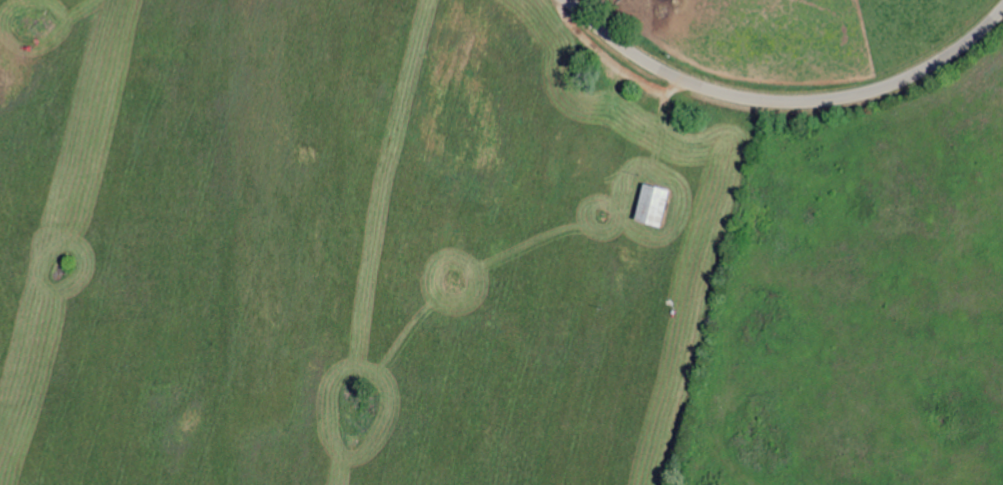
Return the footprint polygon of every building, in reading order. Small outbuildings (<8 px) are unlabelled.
[(661,225),(670,188),(644,182),(635,219),(661,225)]
